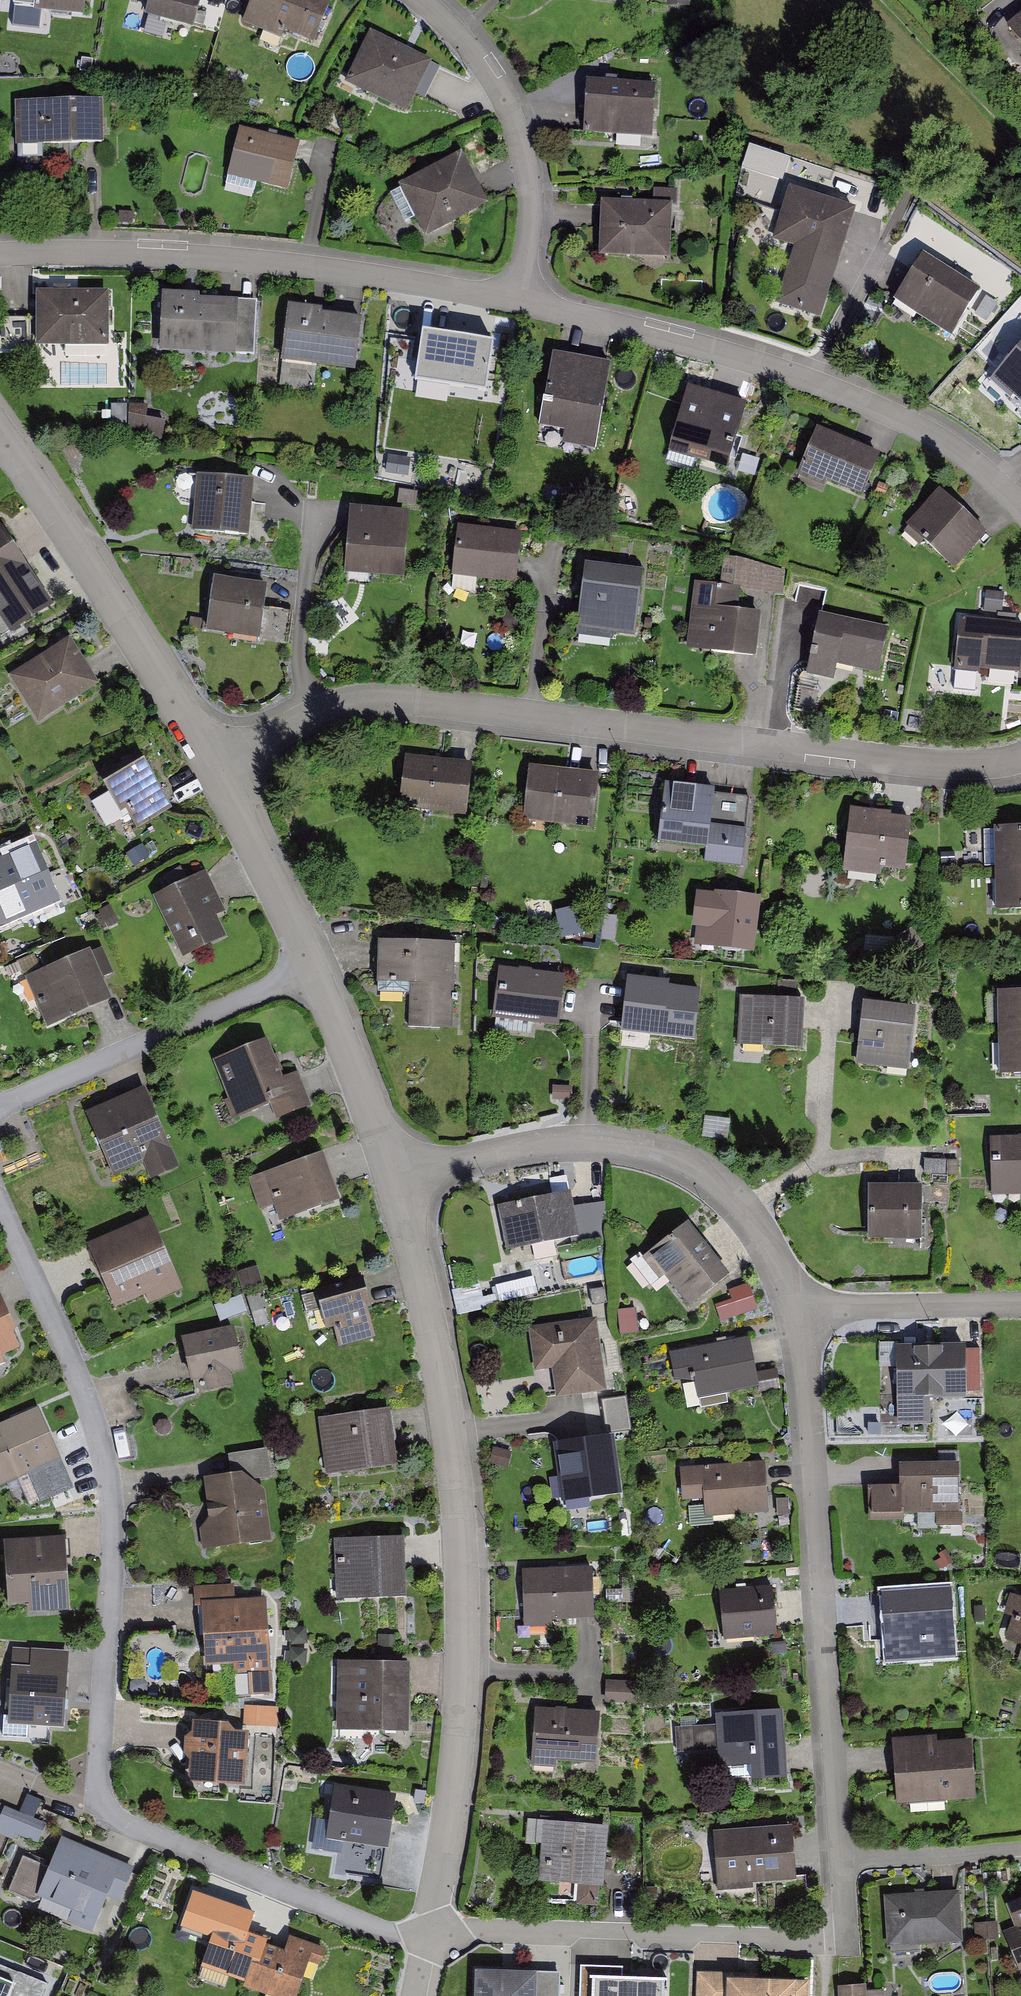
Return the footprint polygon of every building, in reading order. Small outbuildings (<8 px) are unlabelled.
[(195,21),(201,0),(150,0),(148,8),(195,21)] [(245,15),(265,23),(260,34),(279,42),(287,24),(315,35),(329,0),(251,0),(245,15)] [(1008,28),(1020,44),(1020,18),(1008,28)] [(349,73),(405,101),(429,55),(373,27),(349,73)] [(655,78),(588,76),(586,126),(615,127),(615,121),(653,123),(655,78)] [(15,101),(15,146),(22,146),(69,145),(77,145),(99,145),(103,145),(102,100),(99,100),(77,101),(69,101),(21,101),(15,101)] [(301,140),(241,124),(228,178),(256,185),(260,175),(290,183),(301,140)] [(460,150),(390,185),(407,215),(418,208),(422,215),(434,207),(440,219),(484,197),(460,150)] [(776,304),(821,319),(832,285),(856,210),(789,188),(772,240),(794,247),(776,304)] [(671,198),(606,196),(604,249),(631,249),(631,241),(669,242),(671,198)] [(980,284),(925,249),(916,265),(901,288),(921,301),(918,306),(953,327),(980,284)] [(106,286),(39,285),(38,336),(64,336),(64,347),(105,348),(106,286)] [(239,296),(165,291),(162,338),(236,343),(239,296)] [(288,305),(280,362),(355,372),(362,319),(322,314),(322,309),(288,305)] [(0,313),(0,342),(31,343),(31,312),(0,313)] [(479,386),(488,337),(415,323),(406,372),(479,386)] [(997,369),(1020,391),(1020,342),(997,369)] [(609,358),(554,347),(541,414),(596,425),(609,358)] [(744,399),(688,381),(664,452),(686,459),(690,447),(724,459),(744,399)] [(130,401),(128,428),(163,432),(165,415),(147,413),(148,403),(130,401)] [(881,455),(817,428),(797,475),(824,487),(827,482),(862,497),(881,455)] [(193,523),(246,527),(248,497),(250,472),(205,469),(204,482),(196,482),(193,523)] [(986,525),(940,484),(909,518),(955,559),(986,525)] [(404,568),(410,507),(358,502),(356,524),(355,530),(350,530),(348,556),(370,558),(370,565),(404,568)] [(522,530),(460,523),(454,585),(477,587),(479,569),(518,572),(520,548),(522,530)] [(10,635),(52,607),(32,578),(34,577),(0,526),(0,619),(10,635)] [(720,585),(741,588),(741,591),(782,596),(785,572),(738,559),(724,557),(720,585)] [(579,615),(577,630),(635,637),(643,570),(585,563),(582,590),(579,615)] [(266,580),(213,574),(207,622),(234,626),(234,619),(259,622),(257,633),(289,637),(293,605),(263,601),(266,580)] [(695,582),(686,649),(735,656),(756,658),(762,614),(738,611),(741,591),(741,588),(720,585),(695,582)] [(889,622),(820,609),(817,626),(809,667),(834,672),(838,655),(881,663),(889,622)] [(956,682),(977,684),(979,659),(990,660),(989,675),(1019,678),(1020,662),(1020,620),(1015,620),(1015,612),(1000,611),(999,618),(962,615),(956,682)] [(69,635),(12,670),(37,711),(94,676),(69,635)] [(169,802),(138,749),(101,770),(121,803),(128,799),(139,820),(169,802)] [(434,760),(435,753),(402,751),(398,804),(428,807),(428,801),(466,804),(470,763),(434,760)] [(597,771),(531,763),(525,810),(591,818),(597,771)] [(750,797),(714,793),(715,790),(664,784),(657,844),(708,850),(706,863),(742,867),(750,797)] [(847,854),(904,861),(911,813),(853,805),(847,854)] [(1020,865),(1020,823),(984,824),(986,860),(1001,860),(1001,866),(1020,865)] [(0,856),(0,913),(55,887),(34,841),(0,856)] [(1020,904),(1020,865),(1001,866),(1003,904),(1020,904)] [(202,870),(159,891),(185,946),(221,929),(211,907),(218,904),(202,870)] [(751,942),(755,891),(717,888),(717,891),(699,890),(696,919),(715,920),(714,938),(751,942)] [(447,936),(379,934),(377,986),(409,987),(408,1021),(437,1022),(438,1010),(453,1011),(455,958),(447,958),(447,936)] [(87,942),(32,966),(43,990),(38,994),(49,1017),(108,991),(100,973),(112,968),(101,943),(89,948),(87,942)] [(561,973),(500,965),(493,1023),(531,1028),(533,1013),(556,1016),(557,1007),(560,980),(561,973)] [(28,1016),(41,1012),(29,972),(16,976),(28,1016)] [(657,976),(627,973),(624,1002),(623,1017),(645,1019),(644,1025),(692,1029),(696,985),(657,982),(657,976)] [(1020,1029),(1020,990),(1003,990),(1004,1029),(1020,1029)] [(804,994),(740,991),(738,1038),(802,1041),(803,1022),(804,994)] [(860,1030),(855,1065),(908,1072),(916,1009),(863,1002),(860,1030)] [(1020,1068),(1020,1029),(1004,1029),(1005,1068),(1020,1068)] [(298,1074),(282,1080),(267,1040),(213,1061),(236,1120),(272,1106),(277,1120),(311,1107),(298,1074)] [(85,1114),(113,1177),(143,1163),(150,1180),(179,1168),(144,1088),(85,1114)] [(990,1133),(991,1178),(1020,1177),(1020,1132),(990,1133)] [(321,1147),(264,1167),(280,1213),(335,1193),(321,1147)] [(922,1221),(921,1179),(900,1180),(868,1181),(869,1231),(895,1230),(894,1222),(922,1221)] [(566,1186),(498,1199),(506,1237),(551,1228),(553,1235),(575,1230),(566,1186)] [(608,1204),(580,1203),(579,1233),(608,1234),(608,1204)] [(87,1246),(115,1309),(145,1296),(149,1304),(183,1289),(151,1217),(87,1246)] [(728,1269),(686,1217),(641,1252),(638,1248),(630,1254),(650,1279),(665,1268),(690,1299),(728,1269)] [(498,1285),(502,1300),(537,1292),(534,1277),(498,1285)] [(333,1329),(338,1348),(343,1347),(371,1339),(375,1338),(368,1311),(371,1310),(363,1280),(315,1292),(326,1331),(333,1329)] [(455,1290),(460,1314),(501,1305),(495,1281),(455,1290)] [(734,1299),(718,1303),(722,1318),(759,1309),(751,1282),(731,1288),(734,1299)] [(264,1315),(257,1290),(245,1293),(252,1318),(264,1315)] [(244,1307),(240,1292),(213,1300),(218,1315),(244,1307)] [(14,1339),(0,1304),(0,1345),(14,1339)] [(591,1314),(529,1324),(534,1356),(550,1354),(556,1388),(579,1384),(602,1381),(591,1314)] [(231,1323),(181,1334),(190,1374),(206,1371),(208,1382),(230,1377),(227,1364),(239,1361),(231,1323)] [(749,1334),(671,1348),(676,1376),(694,1373),(699,1402),(727,1397),(725,1385),(757,1380),(749,1334)] [(978,1343),(898,1345),(899,1417),(929,1416),(928,1388),(979,1388),(978,1343)] [(885,1391),(898,1391),(897,1366),(884,1366),(885,1391)] [(627,1396),(604,1399),(609,1431),(632,1428),(627,1396)] [(384,1404),(320,1413),(327,1468),(391,1460),(384,1404)] [(0,1421),(0,1478),(54,1455),(33,1407),(0,1421)] [(556,1441),(563,1492),(616,1484),(608,1433),(586,1437),(556,1441)] [(234,1452),(235,1468),(248,1465),(248,1474),(266,1470),(263,1446),(234,1452)] [(763,1459),(682,1465),(684,1493),(703,1491),(704,1502),(732,1500),(732,1507),(767,1505),(763,1459)] [(959,1465),(899,1466),(899,1487),(900,1514),(904,1514),(960,1513),(959,1465)] [(32,1477),(38,1493),(66,1482),(59,1466),(32,1477)] [(200,1530),(202,1551),(271,1544),(265,1490),(242,1474),(203,1479),(208,1521),(200,1530)] [(899,1487),(867,1488),(868,1522),(904,1521),(904,1514),(900,1514),(899,1487)] [(60,1535),(4,1538),(7,1595),(63,1592),(60,1535)] [(398,1535),(334,1537),(335,1590),(400,1588),(398,1535)] [(589,1566),(522,1568),(523,1610),(574,1608),(590,1608),(589,1566)] [(772,1582),(718,1587),(721,1626),(753,1623),(753,1630),(776,1628),(772,1582)] [(229,1599),(228,1583),(195,1585),(196,1603),(202,1603),(205,1657),(232,1655),(233,1673),(246,1673),(247,1686),(267,1685),(263,1614),(258,1614),(257,1597),(229,1599)] [(944,1586),(886,1590),(889,1643),(904,1642),(905,1653),(948,1649),(944,1586)] [(1020,1594),(1008,1631),(1020,1635),(1020,1594)] [(63,1648),(12,1646),(9,1710),(24,1710),(24,1718),(59,1719),(63,1648)] [(402,1662),(340,1662),(340,1719),(402,1719),(402,1662)] [(635,1695),(634,1677),(604,1679),(605,1697),(635,1695)] [(246,1705),(246,1725),(281,1725),(281,1704),(246,1705)] [(716,1711),(719,1775),(781,1769),(779,1735),(784,1734),(782,1705),(716,1711)] [(597,1750),(600,1715),(569,1712),(535,1710),(530,1767),(556,1769),(556,1762),(596,1766),(596,1764),(597,1750)] [(191,1750),(190,1770),(240,1776),(242,1731),(226,1728),(216,1722),(193,1719),(192,1729),(186,1729),(185,1748),(191,1750)] [(711,1723),(677,1725),(679,1752),(712,1750),(711,1723)] [(967,1738),(894,1743),(896,1770),(905,1769),(907,1798),(944,1796),(943,1789),(970,1787),(967,1738)] [(391,1791),(333,1783),(326,1831),(384,1839),(391,1791)] [(16,1812),(0,1807),(0,1808),(0,1825),(9,1829),(16,1812)] [(40,1821),(21,1813),(17,1827),(34,1835),(40,1821)] [(601,1820),(544,1816),(540,1873),(597,1877),(601,1820)] [(792,1827),(713,1833),(717,1886),(796,1881),(792,1827)] [(20,1852),(6,1885),(35,1899),(38,1889),(93,1913),(102,1886),(119,1893),(127,1867),(59,1837),(48,1863),(20,1852)] [(379,1875),(381,1845),(340,1842),(338,1872),(379,1875)] [(955,1887),(886,1893),(889,1949),(918,1946),(918,1938),(957,1934),(955,1887)] [(1011,1900),(1018,1922),(1008,1928),(1019,1960),(1020,1959),(1020,1895),(1011,1900)] [(239,1911),(210,1901),(204,1916),(216,1920),(202,1960),(246,1975),(258,1941),(260,1934),(235,1925),(239,1911)] [(995,1914),(972,1918),(974,1936),(997,1932),(995,1914)] [(244,1981),(288,1995),(303,1953),(314,1957),(319,1944),(288,1933),(283,1949),(258,1941),(246,1975),(244,1981)] [(559,1973),(531,1972),(531,1975),(537,1975),(536,1995),(559,1995),(559,1973)] [(537,1975),(531,1975),(475,1974),(474,1995),(536,1995),(537,1975)] [(10,1989),(0,1986),(0,1995),(52,1995),(53,1992),(15,1977),(10,1989)] [(700,1979),(701,1995),(808,1995),(807,1990),(733,1992),(733,1978),(700,1979)] [(839,1988),(840,1995),(879,1995),(879,1991),(863,1992),(862,1986),(839,1988)]
